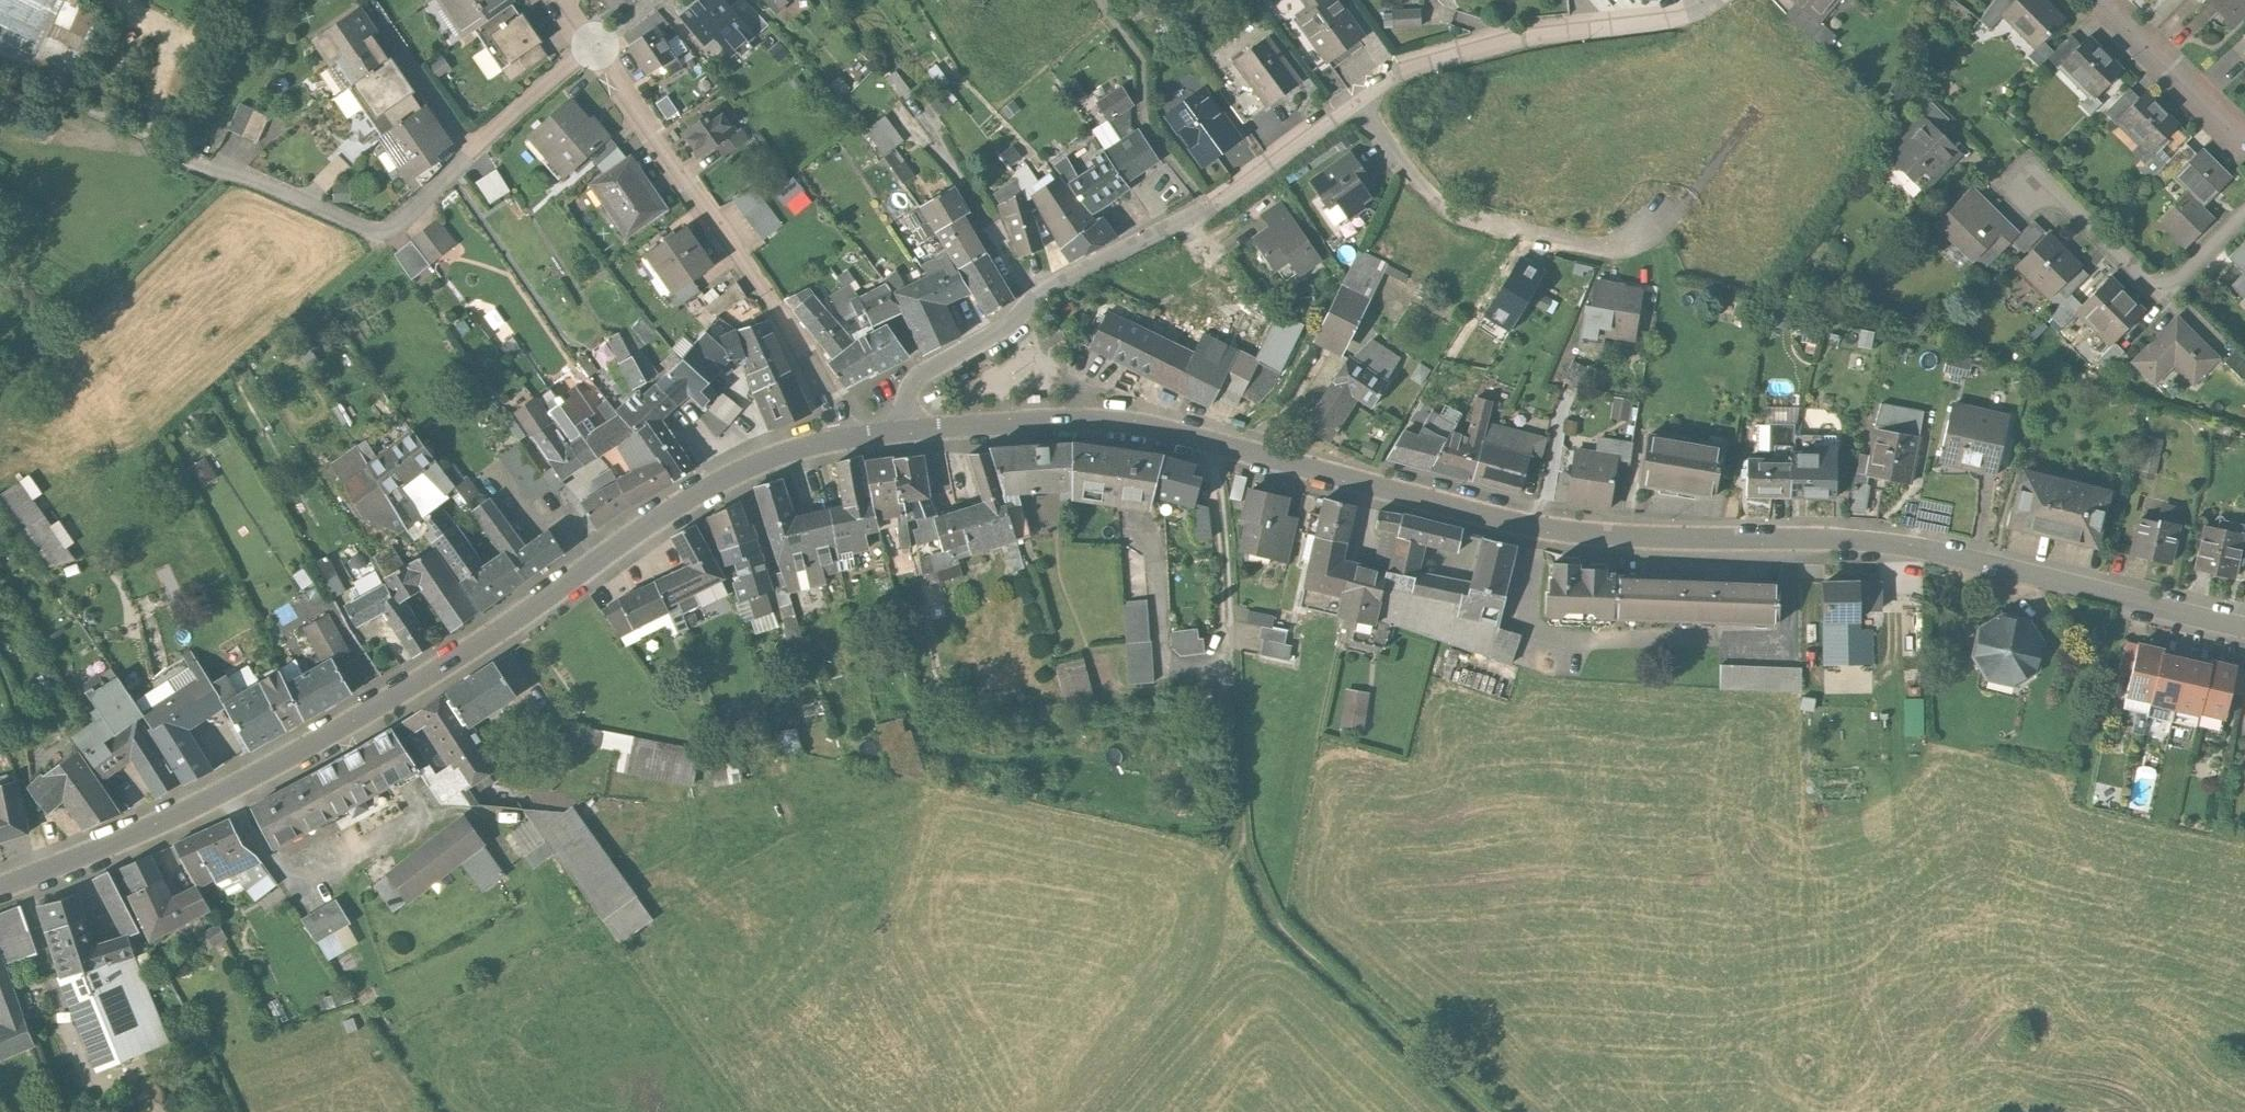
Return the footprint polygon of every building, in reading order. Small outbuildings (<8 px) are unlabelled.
[(83,0),(0,0),(0,55),(76,93),(114,16),(83,0)] [(465,36),(475,30),(513,4),(510,0),(440,0),(465,36)] [(727,0),(698,0),(680,15),(704,42),(711,36),(726,53),(753,30),(732,6),(727,0)] [(743,0),(739,0),(732,6),(753,30),(757,35),(766,27),(743,0)] [(775,12),(789,0),(765,0),(775,12)] [(1337,0),(1310,0),(1317,9),(1300,21),(1329,61),(1361,37),(1363,36),(1339,1),(1337,0)] [(1796,6),(1800,9),(1801,8),(1818,22),(1831,7),(1830,6),(1835,0),(1789,0),(1796,6)] [(1979,20),(1988,30),(2002,16),(2001,15),(2016,0),(1994,0),(1979,20)] [(2042,0),(2016,0),(2001,15),(2002,16),(2035,48),(2041,42),(2063,20),(2042,0)] [(2232,25),(2244,12),(2244,0),(2208,0),(2232,25)] [(540,44),(513,4),(475,30),(502,70),(504,69),(538,46),(540,44)] [(1800,9),(1796,6),(1787,16),(1815,46),(1816,43),(1825,52),(1837,38),(1818,22),(1801,8),(1800,9)] [(361,9),(316,40),(335,66),(339,63),(353,83),(348,86),(348,87),(389,59),(374,38),(378,35),(361,9)] [(658,11),(624,35),(631,45),(656,28),(658,31),(668,25),(658,11)] [(1418,11),(1384,13),(1385,27),(1418,25),(1418,11)] [(631,45),(629,45),(649,75),(663,66),(669,75),(682,66),(676,57),(667,44),(658,31),(656,28),(631,45)] [(2095,43),(2088,36),(2073,51),(2060,64),(2060,65),(2094,98),(2121,70),(2095,45),(2095,43)] [(677,38),(667,44),(676,57),(685,51),(677,38)] [(1299,84),(1266,39),(1235,61),(1268,106),(1299,84)] [(2052,53),(2047,58),(2057,68),(2060,65),(2060,64),(2073,51),(2064,41),(2052,53)] [(2047,58),(2052,53),(2041,42),(2035,48),(2028,56),(2038,67),(2047,58)] [(546,58),(538,46),(504,69),(512,81),(546,58)] [(389,59),(348,87),(383,136),(423,107),(389,59)] [(443,59),(432,67),(439,76),(450,69),(443,59)] [(936,67),(929,72),(941,88),(948,83),(936,67)] [(896,73),(886,80),(898,97),(908,90),(896,73)] [(845,87),(838,79),(830,87),(837,95),(845,87)] [(1079,91),(1074,81),(1066,86),(1071,95),(1079,91)] [(1902,86),(1893,97),(1901,104),(1910,92),(1902,86)] [(1136,133),(1131,126),(1131,105),(1133,103),(1123,88),(1097,105),(1107,120),(1108,120),(1116,132),(1122,142),(1105,153),(1123,181),(1124,180),(1125,182),(1158,159),(1139,130),(1136,133)] [(1236,137),(1203,92),(1169,117),(1203,162),(1236,137)] [(2176,126),(2145,93),(2118,119),(2149,151),(2176,126)] [(952,104),(944,95),(932,106),(940,115),(952,104)] [(1948,119),(1925,95),(1913,107),(1923,117),(1924,116),(1938,130),(1948,119)] [(594,125),(573,102),(532,139),(565,176),(588,155),(609,137),(596,123),(594,125)] [(1019,111),(1011,102),(1002,110),(1009,119),(1019,111)] [(270,118),(245,106),(233,131),(258,143),(270,118)] [(383,136),(380,139),(415,189),(421,185),(418,180),(440,164),(435,158),(452,146),(423,107),(383,136)] [(718,108),(682,133),(700,157),(717,146),(736,133),(735,132),(718,108)] [(1938,130),(1924,116),(1923,117),(1914,127),(1917,130),(1889,158),(1922,190),(1948,164),(1950,144),(1936,131),(1938,130)] [(901,144),(883,118),(863,132),(903,185),(915,177),(904,162),(902,164),(892,151),(901,144)] [(736,133),(717,146),(725,157),(748,140),(740,129),(735,132),(736,133)] [(609,137),(588,155),(597,165),(618,147),(609,137)] [(618,147),(597,165),(606,175),(629,159),(618,147)] [(1020,160),(1011,148),(1000,156),(1009,168),(1020,160)] [(2202,149),(2173,178),(2187,191),(2166,212),(2176,222),(2167,230),(2187,250),(2217,221),(2203,207),(2232,178),(2203,149),(2202,149)] [(1123,181),(1105,153),(1092,161),(1090,158),(1072,170),(1079,178),(1069,185),(1092,213),(1105,205),(1129,187),(1125,182),(1124,180),(1123,181)] [(1370,179),(1352,153),(1310,183),(1328,208),(1336,202),(1347,219),(1364,207),(1361,203),(1370,196),(1362,184),(1370,179)] [(349,169),(337,158),(315,181),(327,192),(349,169)] [(649,184),(631,158),(629,159),(606,175),(596,181),(610,201),(606,204),(626,235),(661,211),(645,187),(649,184)] [(497,169),(476,182),(490,204),(511,191),(497,169)] [(781,169),(735,199),(736,203),(744,215),(761,201),(765,199),(774,193),(788,181),(781,169)] [(788,181),(774,193),(785,206),(803,191),(793,178),(788,181)] [(1095,221),(1058,179),(1034,196),(1063,248),(1096,222),(1095,221)] [(350,187),(335,187),(335,201),(350,201),(350,187)] [(952,188),(919,208),(934,234),(937,233),(964,217),(968,215),(952,188)] [(2008,224),(1971,188),(1936,224),(1972,260),(1989,243),(2008,224)] [(1035,222),(1021,195),(1005,204),(998,207),(1001,219),(1008,218),(1019,256),(1042,247),(1035,222)] [(761,201),(744,215),(763,241),(784,225),(765,199),(761,201)] [(1263,216),(1271,228),(1289,216),(1280,204),(1263,216)] [(1271,228),(1254,240),(1275,269),(1289,259),(1298,273),(1319,259),(1289,216),(1271,228)] [(964,217),(937,233),(958,268),(985,253),(964,217)] [(1100,217),(1095,221),(1096,222),(1063,248),(1071,265),(1116,239),(1100,217)] [(2018,234),(2011,241),(2022,251),(2042,231),(2031,221),(2018,234)] [(451,246),(433,224),(414,239),(431,261),(451,246)] [(2008,224),(1989,243),(1999,253),(2011,241),(2018,234),(2008,224)] [(685,229),(649,254),(675,292),(692,281),(712,267),(685,229)] [(2078,266),(2048,236),(2017,267),(2047,296),(2078,266)] [(2226,258),(2229,261),(2244,277),(2244,238),(2226,258)] [(431,265),(412,241),(395,254),(412,280),(431,265)] [(1387,265),(1358,250),(1345,276),(1342,283),(1371,298),(1387,265)] [(1013,301),(985,253),(958,268),(986,317),(1013,301)] [(947,255),(923,266),(929,277),(942,305),(943,304),(970,293),(947,255)] [(1543,272),(1520,258),(1484,315),(1510,331),(1543,272)] [(2229,261),(2211,279),(2234,302),(2244,290),(2244,277),(2229,261)] [(883,280),(887,284),(894,293),(905,288),(896,271),(883,280)] [(835,279),(842,288),(847,284),(852,290),(858,287),(846,272),(835,279)] [(942,305),(929,277),(905,288),(894,293),(902,312),(923,356),(959,339),(943,304),(942,305)] [(2141,311),(2107,277),(2079,304),(2074,310),(2075,311),(2109,344),(2141,311)] [(700,294),(692,281),(675,292),(669,296),(677,309),(700,294)] [(738,282),(708,308),(719,317),(747,298),(738,282)] [(1642,290),(1594,282),(1590,306),(1584,306),(1578,344),(1596,347),(1597,343),(1633,348),(1642,290)] [(1371,298),(1342,283),(1314,340),(1343,355),(1371,298)] [(852,290),(847,284),(842,288),(830,296),(843,323),(858,317),(851,302),(858,299),(852,290)] [(858,299),(851,302),(858,317),(866,313),(873,326),(902,312),(894,293),(887,284),(858,299)] [(808,288),(785,300),(793,310),(813,294),(808,288)] [(835,320),(813,294),(793,310),(815,336),(835,320)] [(2069,294),(2051,312),(2049,315),(2060,325),(2074,312),(2075,311),(2074,310),(2079,304),(2069,294)] [(1552,301),(1540,295),(1535,305),(1548,311),(1552,301)] [(1146,330),(1107,311),(1102,322),(1090,347),(1151,377),(1168,341),(1165,339),(1146,330)] [(1174,320),(1155,311),(1146,330),(1165,339),(1174,320)] [(1304,324),(1280,312),(1256,360),(1257,360),(1257,362),(1280,373),(1304,324)] [(1091,316),(1078,342),(1090,347),(1102,322),(1091,316)] [(2215,358),(2174,317),(2130,361),(2146,378),(2166,359),(2190,383),(2215,358)] [(854,343),(835,320),(815,336),(834,359),(854,343)] [(1204,334),(1174,320),(1165,339),(1168,341),(1195,353),(1204,334)] [(737,331),(745,359),(778,347),(765,322),(737,331)] [(887,325),(856,341),(878,371),(878,372),(909,356),(887,325)] [(737,331),(716,341),(726,351),(731,361),(745,359),(737,331)] [(716,341),(706,333),(696,344),(723,371),(731,361),(726,351),(716,341)] [(1256,360),(1204,334),(1195,353),(1177,390),(1209,405),(1213,397),(1234,408),(1240,396),(1259,403),(1271,390),(1280,373),(1257,362),(1257,360),(1256,360)] [(672,351),(674,353),(682,362),(696,344),(685,335),(672,351)] [(878,371),(856,341),(854,343),(834,359),(828,364),(845,388),(878,371)] [(1195,353),(1168,341),(1151,377),(1177,390),(1195,353)] [(1373,342),(1350,361),(1370,374),(1382,364),(1392,371),(1399,359),(1373,342)] [(723,371),(696,344),(682,362),(716,394),(718,395),(726,385),(716,380),(723,371)] [(2123,353),(2115,345),(2096,363),(2104,372),(2123,353)] [(778,347),(745,359),(750,376),(749,377),(754,396),(794,377),(778,347)] [(2234,348),(2221,361),(2241,380),(2244,376),(2244,359),(2234,348)] [(659,374),(641,350),(633,355),(630,351),(626,354),(628,358),(620,363),(634,389),(650,381),(659,374)] [(661,366),(670,375),(682,362),(674,353),(661,366)] [(598,371),(587,357),(579,363),(590,377),(598,371)] [(1348,359),(1331,385),(1356,400),(1370,410),(1395,373),(1392,371),(1382,364),(1370,374),(1350,361),(1348,359)] [(716,394),(682,362),(670,375),(691,396),(703,409),(716,394)] [(1420,366),(1412,380),(1420,385),(1429,371),(1420,366)] [(691,396),(670,375),(658,386),(679,408),(691,396)] [(794,377),(754,396),(771,431),(810,413),(794,377)] [(1356,400),(1331,385),(1307,424),(1331,439),(1356,400)] [(642,435),(663,423),(679,408),(658,386),(646,396),(640,391),(617,412),(620,416),(639,437),(642,435)] [(610,423),(597,431),(589,419),(594,416),(575,387),(557,400),(560,404),(598,460),(618,449),(639,437),(620,416),(610,423)] [(742,409),(723,394),(710,409),(728,424),(742,409)] [(1630,436),(1631,396),(1612,395),(1611,435),(1630,436)] [(1492,401),(1477,397),(1467,436),(1482,440),(1492,401)] [(546,414),(537,399),(516,413),(530,434),(548,460),(569,446),(546,414)] [(617,412),(607,401),(599,408),(610,423),(620,416),(617,412)] [(1922,410),(1879,402),(1873,429),(1877,429),(1868,474),(1908,482),(1922,410)] [(598,460),(560,404),(546,414),(569,446),(585,469),(598,460)] [(1798,419),(1798,405),(1770,404),(1770,418),(1798,419)] [(2008,417),(1952,404),(1938,463),(1994,476),(2008,417)] [(728,424),(710,409),(701,418),(718,436),(728,424)] [(530,434),(516,413),(514,411),(503,418),(521,445),(523,444),(520,441),(530,434)] [(1430,413),(1416,438),(1402,433),(1386,458),(1429,469),(1450,432),(1452,432),(1455,427),(1430,413)] [(663,423),(642,435),(671,478),(674,483),(695,468),(663,423)] [(1483,441),(1482,441),(1472,481),(1520,494),(1531,453),(1539,456),(1544,439),(1509,430),(1504,447),(1483,441)] [(1452,432),(1450,432),(1429,469),(1472,481),(1482,441),(1483,441),(1482,440),(1467,436),(1452,432)] [(412,433),(369,465),(409,530),(421,521),(398,490),(424,472),(448,497),(455,489),(443,474),(412,433)] [(639,437),(618,449),(633,474),(619,482),(632,506),(673,484),(670,479),(671,478),(642,435),(639,437)] [(1722,448),(1649,436),(1641,482),(1714,495),(1722,448)] [(2162,441),(2148,438),(2140,474),(2154,476),(2162,441)] [(551,489),(543,475),(523,444),(521,445),(501,458),(529,503),(551,489)] [(1835,445),(1815,444),(1815,452),(1790,452),(1790,458),(1789,496),(1834,496),(1835,445)] [(1072,445),(992,449),(1005,493),(1002,494),(1011,523),(1025,519),(1018,493),(1072,490),(1072,445)] [(1164,458),(1072,445),(1072,490),(1072,502),(1150,513),(1153,499),(1164,458)] [(569,446),(548,460),(554,468),(563,483),(585,469),(569,446)] [(1618,456),(1574,449),(1566,503),(1610,509),(1618,456)] [(1002,494),(990,453),(967,455),(982,505),(958,512),(967,544),(970,553),(1005,543),(1016,540),(1011,523),(1002,494)] [(861,456),(835,464),(843,507),(827,511),(843,562),(841,571),(854,568),(852,560),(868,556),(864,539),(878,536),(876,525),(862,464),(861,456)] [(924,456),(893,460),(902,505),(905,505),(911,503),(916,520),(934,513),(936,512),(931,498),(924,456)] [(1859,485),(1866,487),(1867,479),(1865,479),(1869,458),(1860,457),(1855,485),(1859,485)] [(1194,466),(1164,458),(1153,499),(1195,510),(1196,504),(1203,479),(1192,476),(1194,466)] [(1790,458),(1746,458),(1746,495),(1789,496),(1790,458)] [(893,460),(862,464),(876,525),(896,521),(908,519),(905,505),(902,505),(893,460)] [(216,479),(203,461),(189,469),(202,488),(216,479)] [(443,474),(455,489),(464,483),(467,480),(454,465),(443,474)] [(563,483),(554,468),(543,475),(551,489),(555,494),(566,487),(563,483)] [(593,481),(600,492),(619,482),(611,470),(593,481)] [(451,500),(448,497),(424,472),(398,490),(421,521),(442,507),(451,500)] [(2111,494),(2024,473),(2013,528),(2098,548),(2111,494)] [(473,511),(485,502),(468,480),(467,480),(464,483),(455,489),(473,511)] [(827,511),(793,521),(781,481),(754,490),(782,572),(784,580),(823,569),(843,562),(827,511)] [(619,482),(600,492),(581,504),(596,530),(632,506),(619,482)] [(19,483),(0,497),(0,501),(46,566),(68,551),(19,483)] [(1853,490),(1850,512),(1864,514),(1869,487),(1866,487),(1859,485),(1858,491),(1853,490)] [(1288,500),(1248,491),(1242,520),(1252,523),(1246,547),(1271,553),(1270,560),(1287,564),(1294,532),(1279,529),(1282,516),(1284,517),(1288,500)] [(1354,507),(1325,498),(1321,518),(1313,516),(1309,532),(1317,533),(1317,536),(1346,543),(1354,507)] [(489,499),(485,502),(473,511),(471,513),(488,535),(506,522),(489,499)] [(908,523),(916,521),(911,503),(905,505),(908,519),(896,521),(899,551),(911,549),(908,523)] [(738,504),(707,517),(720,554),(756,541),(752,528),(748,529),(738,504)] [(1208,506),(1196,504),(1195,510),(1193,515),(1195,540),(1212,539),(1208,506)] [(2156,520),(2139,516),(2131,554),(2168,562),(2180,509),(2160,505),(2156,520)] [(485,568),(442,507),(421,521),(409,530),(417,541),(427,534),(463,584),(485,568)] [(934,513),(916,520),(916,521),(918,529),(912,531),(917,546),(941,540),(935,519),(938,518),(936,512),(934,513)] [(938,518),(935,519),(941,540),(944,550),(967,544),(958,512),(938,518)] [(1402,517),(1378,512),(1374,531),(1381,532),(1397,536),(1402,517)] [(1463,532),(1402,517),(1397,536),(1396,540),(1426,547),(1458,555),(1463,532)] [(525,548),(506,522),(488,535),(503,555),(523,583),(565,552),(549,531),(525,548)] [(2244,533),(2205,524),(2195,569),(2233,578),(2244,533)] [(694,527),(669,540),(684,568),(655,583),(666,606),(722,579),(694,527)] [(1397,536),(1381,532),(1372,570),(1388,574),(1396,540),(1397,536)] [(1317,536),(1307,534),(1302,557),(1312,560),(1305,588),(1343,597),(1350,564),(1342,562),(1346,543),(1317,536)] [(1516,548),(1483,539),(1472,584),(1471,588),(1504,596),(1516,548)] [(1025,569),(1016,540),(1005,543),(1014,573),(1025,569)] [(1426,547),(1396,540),(1388,574),(1418,580),(1419,573),(1426,547)] [(756,541),(720,554),(724,568),(733,565),(761,556),(756,541)] [(970,553),(967,544),(944,550),(917,558),(922,576),(937,571),(951,567),(950,563),(957,561),(971,557),(970,553)] [(477,613),(433,546),(417,556),(433,579),(424,585),(454,628),(477,613)] [(417,556),(405,564),(393,547),(374,560),(398,596),(401,600),(403,599),(424,585),(433,579),(417,556)] [(485,568),(463,584),(482,611),(523,583),(503,555),(485,568)] [(761,556),(733,565),(740,582),(767,574),(761,556)] [(1589,572),(1580,572),(1581,564),(1577,561),(1564,560),(1562,563),(1562,567),(1552,567),(1552,581),(1549,581),(1549,596),(1546,596),(1546,618),(1547,621),(1570,622),(1572,619),(1593,620),(1593,621),(1603,622),(1603,623),(1610,623),(1614,620),(1616,580),(1616,577),(1607,577),(1607,570),(1604,566),(1592,566),(1589,569),(1589,572)] [(937,571),(939,581),(961,574),(957,561),(950,563),(951,567),(937,571)] [(1372,570),(1350,564),(1343,597),(1337,618),(1373,628),(1376,619),(1384,589),(1388,574),(1372,570)] [(784,580),(790,594),(826,584),(823,569),(784,580)] [(353,589),(360,601),(385,587),(376,571),(354,583),(356,588),(353,589)] [(937,571),(922,576),(925,585),(939,581),(937,571)] [(784,580),(782,572),(772,576),(776,589),(774,589),(785,631),(783,632),(786,641),(800,637),(790,594),(784,580)] [(1465,583),(1419,573),(1418,580),(1388,574),(1384,589),(1460,605),(1465,583)] [(740,582),(733,584),(741,611),(751,614),(752,618),(771,613),(766,596),(773,594),(767,574),(740,582)] [(666,606),(669,613),(678,633),(688,628),(682,615),(729,593),(722,579),(666,606)] [(1698,583),(1616,580),(1614,620),(1696,623),(1698,583)] [(1878,611),(1878,582),(1860,583),(1860,611),(1878,611)] [(655,583),(620,600),(621,602),(635,630),(669,613),(666,606),(655,583)] [(1504,596),(1471,588),(1472,584),(1465,583),(1460,605),(1458,618),(1497,627),(1504,596)] [(1781,586),(1698,583),(1696,623),(1779,626),(1781,586)] [(1860,583),(1823,583),(1824,625),(1860,624),(1860,611),(1860,583)] [(360,601),(348,607),(360,628),(385,613),(398,635),(411,655),(430,644),(403,599),(401,600),(398,596),(394,598),(387,586),(385,587),(360,601)] [(1384,589),(1376,619),(1488,657),(1497,627),(1458,618),(1460,605),(1384,589)] [(1150,642),(1146,601),(1123,603),(1126,644),(1150,642)] [(621,602),(603,612),(620,637),(635,630),(621,602)] [(1275,617),(1249,611),(1246,624),(1261,627),(1272,629),(1275,617)] [(669,613),(635,630),(639,638),(666,625),(671,636),(678,633),(669,613)] [(349,652),(327,614),(305,627),(326,663),(334,659),(334,660),(349,652)] [(2069,638),(2053,614),(2030,629),(2041,646),(2046,654),(2069,638)] [(2026,623),(2001,617),(1980,631),(1974,657),(1988,678),(2014,684),(2035,670),(2041,646),(2030,629),(2026,623)] [(1860,624),(1824,625),(1825,662),(1871,661),(1870,630),(1861,630),(1860,624)] [(1272,629),(1261,627),(1258,641),(1262,642),(1284,646),(1287,632),(1272,629)] [(1518,634),(1497,627),(1488,657),(1509,664),(1518,634)] [(1197,630),(1172,634),(1172,652),(1180,658),(1205,656),(1203,640),(1199,641),(1197,630)] [(1152,683),(1150,642),(1126,644),(1129,685),(1152,683)] [(1284,646),(1262,642),(1260,656),(1288,661),(1290,648),(1284,646)] [(2137,645),(2125,642),(2118,672),(2130,675),(2137,645)] [(2162,651),(2137,645),(2130,675),(2122,706),(2148,712),(2150,704),(2162,653),(2162,651)] [(2168,655),(2162,653),(2150,704),(2171,709),(2184,656),(2168,652),(2168,655)] [(192,655),(153,679),(170,700),(158,708),(145,691),(144,692),(132,678),(123,684),(133,699),(151,724),(153,728),(152,729),(186,784),(213,771),(188,733),(226,707),(213,684),(212,684),(192,655)] [(2200,660),(2184,656),(2171,709),(2197,715),(2198,714),(2209,666),(2199,664),(2200,660)] [(326,663),(288,685),(307,719),(353,693),(334,660),(334,659),(326,663)] [(1090,701),(1080,661),(1057,667),(1067,706),(1090,701)] [(2237,667),(2210,661),(2209,666),(2198,714),(2224,720),(2231,693),(2237,667)] [(495,662),(449,692),(469,722),(515,692),(495,662)] [(1800,668),(1722,665),(1722,691),(1800,692),(1800,668)] [(288,685),(277,667),(261,677),(260,675),(255,678),(261,687),(261,686),(287,731),(307,719),(288,685)] [(2237,667),(2231,693),(2242,696),(2244,685),(2244,669),(2237,667)] [(261,687),(239,699),(227,676),(213,684),(226,707),(251,751),(287,731),(261,686),(261,687)] [(1369,693),(1345,690),(1339,728),(1363,732),(1369,693)] [(469,722),(449,692),(417,713),(452,767),(467,790),(486,778),(500,769),(469,722)] [(1906,694),(1906,732),(1925,732),(1925,694),(1906,694)] [(161,758),(144,727),(151,724),(133,699),(75,738),(104,778),(132,759),(158,797),(180,784),(163,757),(161,758)] [(452,767),(417,713),(393,728),(420,769),(429,782),(452,767)] [(883,769),(915,768),(913,716),(881,718),(883,769)] [(780,749),(799,746),(796,727),(778,729),(780,749)] [(420,769),(393,728),(375,740),(397,781),(420,769)] [(366,745),(315,774),(336,814),(350,806),(354,814),(366,808),(362,800),(397,781),(375,740),(366,745)] [(712,757),(715,783),(751,779),(748,753),(712,757)] [(120,814),(76,754),(30,789),(47,813),(65,800),(87,829),(120,814)] [(452,767),(429,782),(443,804),(508,808),(491,783),(490,784),(486,778),(467,790),(452,767)] [(315,774),(252,808),(274,849),(291,840),(289,836),(317,821),(319,825),(337,816),(336,814),(315,774)] [(2094,796),(2115,795),(2115,776),(2094,777),(2094,796)] [(0,788),(0,842),(28,834),(18,783),(0,788)] [(646,909),(572,808),(564,814),(524,809),(530,818),(552,848),(614,932),(646,909)] [(552,848),(530,818),(514,830),(525,846),(522,848),(533,862),(552,848)] [(232,820),(175,846),(199,887),(199,888),(214,882),(218,890),(235,882),(264,870),(267,868),(244,844),(232,820)] [(463,820),(392,872),(410,897),(458,862),(481,844),(463,820)] [(505,875),(481,844),(458,862),(482,893),(505,875)] [(151,856),(117,868),(130,896),(164,880),(151,856)] [(264,870),(235,882),(251,900),(273,883),(264,870)] [(142,932),(109,872),(95,879),(127,937),(131,936),(142,932)] [(410,897),(392,872),(377,883),(395,908),(410,897)] [(173,899),(164,880),(130,896),(135,906),(153,939),(215,908),(213,904),(209,906),(199,888),(199,887),(173,899)] [(76,895),(42,906),(51,931),(64,926),(63,924),(82,917),(76,895)] [(305,912),(326,957),(360,941),(339,896),(305,912)] [(0,915),(0,940),(27,931),(18,907),(0,915)] [(96,948),(82,917),(63,924),(64,926),(51,931),(70,982),(103,968),(96,948)] [(0,940),(0,947),(5,961),(35,953),(27,931),(0,940)] [(127,937),(96,948),(103,968),(138,956),(131,936),(127,937)] [(103,968),(70,982),(107,1072),(173,1045),(138,956),(103,968)] [(0,971),(0,1012),(5,1024),(25,1017),(8,968),(0,971)] [(0,1026),(0,1056),(34,1043),(25,1017),(5,1024),(0,1026)]
